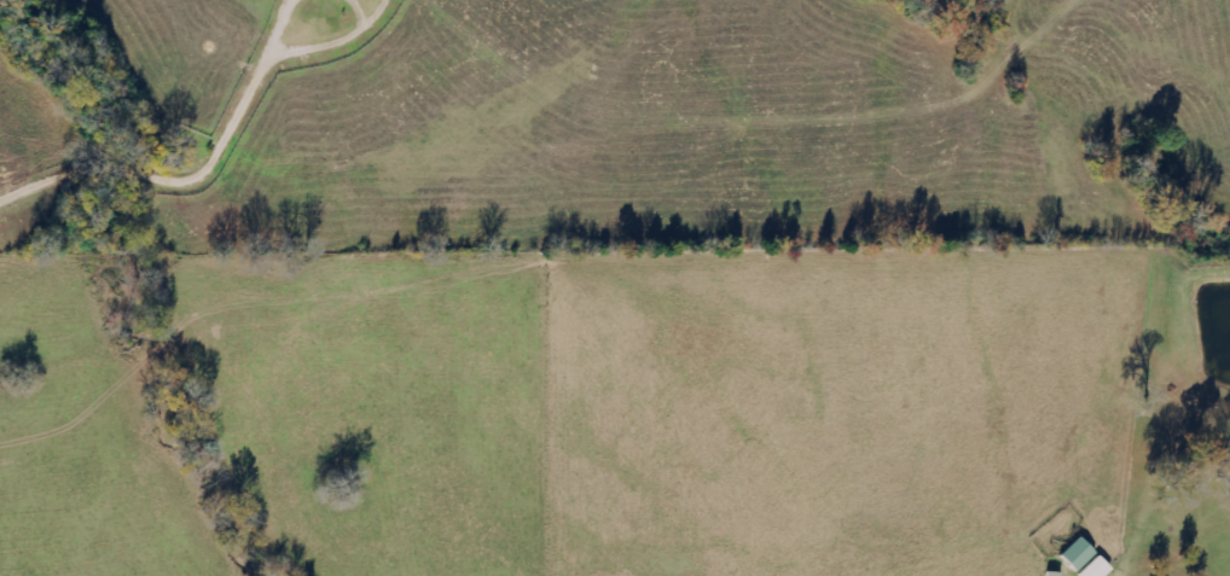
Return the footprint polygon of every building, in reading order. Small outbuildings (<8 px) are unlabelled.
[(1058,556),(1074,573),(1094,555),(1078,538),(1058,556)] [(1110,569),(1096,556),(1077,575),(1103,575),(1110,569)]
